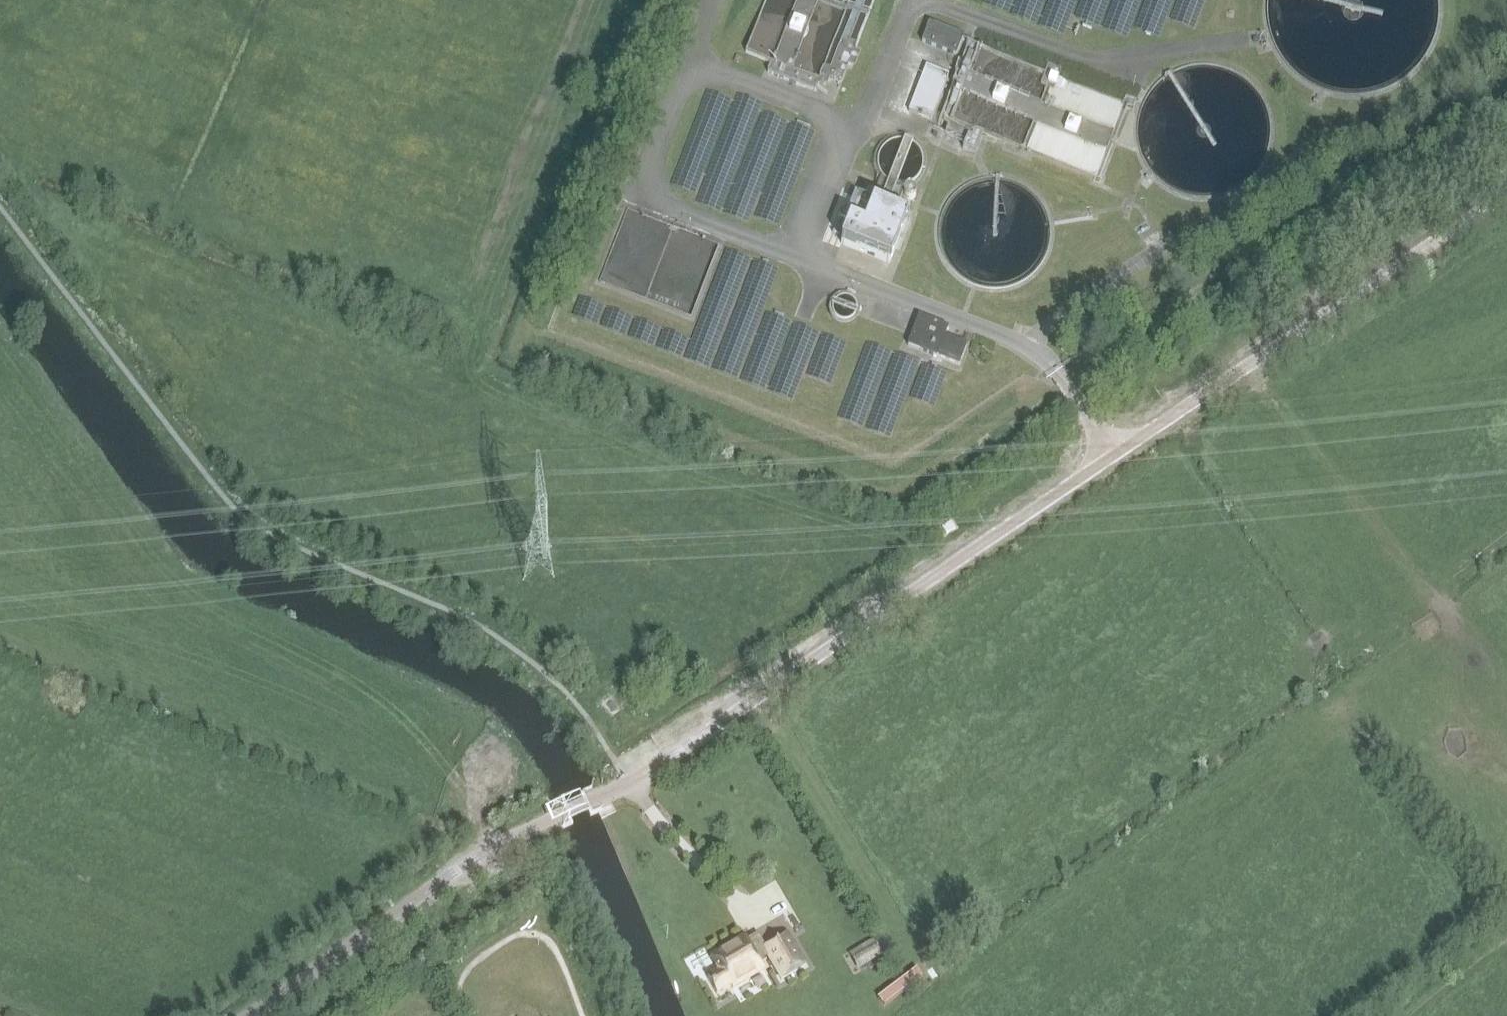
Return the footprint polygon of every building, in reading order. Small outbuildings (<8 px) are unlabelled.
[(1207,0),(988,0),(987,5),(1065,31),(1070,15),(1129,35),(1132,24),(1161,33),(1168,15),(1198,25),(1207,0)] [(963,36),(929,23),(922,42),(956,55),(963,36)] [(931,120),(948,74),(926,66),(908,111),(931,120)] [(693,200),(781,229),(815,126),(708,91),(676,186),(695,193),(693,200)] [(889,263),(907,217),(870,203),(858,198),(841,244),(889,263)] [(794,395),(802,370),(802,363),(807,348),(818,347),(818,350),(819,348),(828,351),(828,354),(839,354),(838,339),(823,334),(832,333),(772,314),(760,315),(767,292),(766,277),(758,275),(745,314),(746,319),(698,323),(686,360),(794,395)] [(907,345),(937,357),(937,356),(959,365),(967,345),(944,337),(948,328),(919,316),(907,345)] [(892,435),(918,359),(869,342),(862,360),(892,370),(884,392),(864,386),(867,378),(859,375),(844,418),(892,435)] [(928,363),(913,396),(934,406),(949,372),(928,363)] [(744,937),(710,957),(719,972),(707,979),(717,995),(731,986),(732,989),(764,970),(759,962),(768,957),(781,980),(805,966),(787,935),(764,948),(760,942),(751,948),(744,937)] [(847,954),(858,971),(881,957),(871,940),(847,954)]
